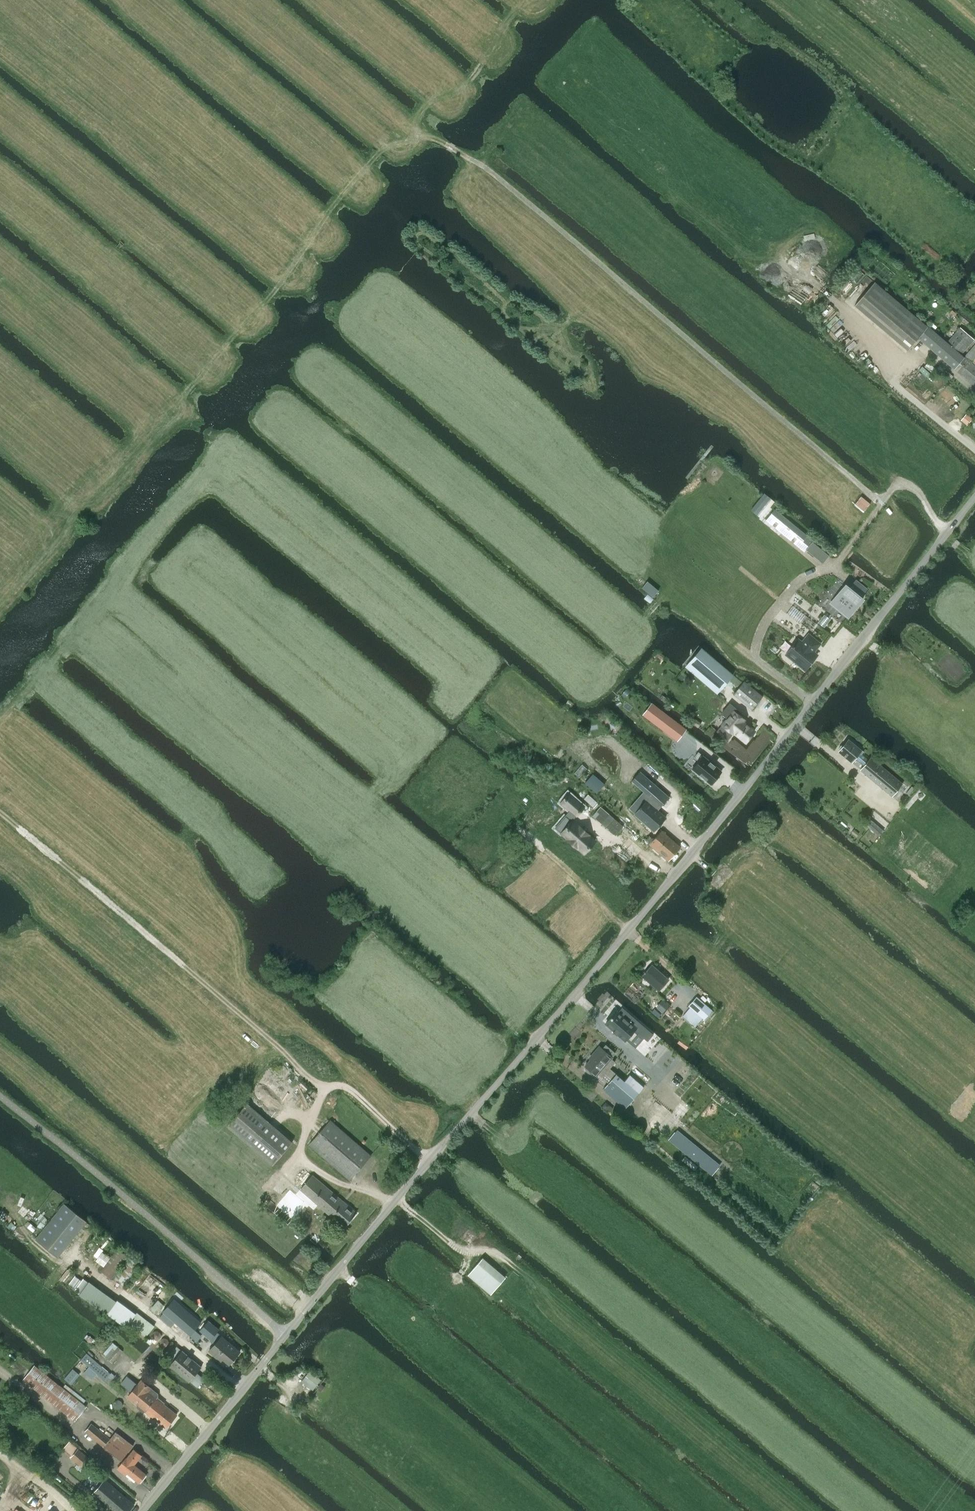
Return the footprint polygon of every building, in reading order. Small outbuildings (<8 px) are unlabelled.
[(908,350),(918,338),(928,327),(874,282),(855,305),(908,350)] [(928,327),(918,338),(954,369),(964,357),(928,326),(928,327)] [(956,332),(947,342),(961,354),(974,339),(960,328),(956,332)] [(974,364),(974,345),(966,356),(974,364)] [(954,369),(974,387),(974,366),(964,357),(954,369)] [(811,541),(805,549),(813,557),(820,548),(811,541)] [(845,584),(830,602),(845,614),(851,613),(863,599),(860,597),(866,589),(855,580),(849,587),(845,584)] [(641,588),(652,597),(658,590),(646,581),(641,588)] [(798,638),(785,654),(805,670),(813,660),(812,659),(815,655),(816,656),(817,655),(813,652),(820,644),(807,634),(802,641),(798,638)] [(689,663),(720,690),(733,675),(702,648),(689,663)] [(763,697),(744,681),(733,694),(752,710),(757,703),(763,697)] [(627,687),(621,694),(624,697),(631,690),(627,687)] [(651,703),(642,715),(677,741),(685,729),(651,703)] [(723,725),(717,732),(727,741),(733,734),(734,732),(746,742),(754,732),(742,722),(744,720),(734,711),(723,725)] [(841,745),(838,749),(838,751),(852,763),(856,758),(865,766),(861,770),(892,796),(903,784),(872,758),(869,761),(862,754),(864,752),(862,750),(849,739),(844,745),(841,745)] [(701,758),(691,770),(708,784),(710,785),(713,782),(722,771),(703,755),(701,758)] [(669,797),(640,771),(631,781),(643,791),(644,792),(640,796),(646,802),(641,807),(640,806),(639,808),(640,808),(635,814),(654,831),(659,825),(660,826),(661,824),(660,824),(665,818),(654,808),(657,804),(661,807),(669,797)] [(596,794),(604,785),(592,775),(584,784),(596,794)] [(571,810),(556,828),(569,839),(568,840),(577,847),(578,847),(584,853),(594,841),(587,835),(588,835),(579,827),(578,827),(571,821),(576,815),(583,808),(568,794),(561,802),(571,810)] [(600,806),(592,815),(615,835),(623,826),(600,806)] [(865,825),(879,836),(883,831),(870,819),(865,825)] [(651,842),(649,844),(668,860),(680,846),(661,831),(658,834),(651,842)] [(651,965),(642,976),(659,990),(668,980),(651,965)] [(694,1026),(702,1018),(704,1019),(712,1010),(697,997),(689,1006),(690,1007),(682,1016),(694,1026)] [(616,1011),(605,1024),(614,1031),(613,1032),(616,1035),(617,1034),(625,1040),(625,1039),(630,1043),(638,1034),(644,1038),(647,1041),(653,1035),(622,1007),(618,1012),(616,1011)] [(594,1055),(585,1066),(587,1067),(585,1069),(593,1076),(594,1074),(596,1075),(598,1074),(602,1077),(609,1083),(603,1089),(625,1109),(644,1087),(630,1075),(624,1081),(616,1074),(609,1068),(615,1062),(611,1059),(612,1057),(615,1053),(606,1045),(602,1049),(599,1046),(592,1054),(594,1055)] [(293,1142),(247,1103),(227,1126),(272,1165),(293,1142)] [(371,1156),(370,1155),(331,1121),(310,1145),(350,1180),(371,1156)] [(313,1176),(301,1190),(320,1206),(342,1224),(354,1211),(349,1207),(313,1176)] [(65,1204),(37,1238),(36,1238),(57,1256),(86,1221),(65,1204)] [(118,1248),(100,1269),(111,1278),(129,1257),(118,1248)] [(130,1257),(114,1277),(126,1287),(142,1266),(130,1257)] [(481,1259),(468,1275),(491,1294),(504,1279),(481,1259)] [(163,1312),(159,1317),(171,1327),(175,1322),(190,1335),(201,1322),(174,1299),(162,1312),(163,1312)] [(117,1302),(107,1314),(125,1328),(129,1324),(136,1314),(118,1300),(117,1302)] [(151,1309),(159,1315),(166,1307),(158,1300),(151,1309)] [(209,1320),(200,1331),(211,1340),(219,1330),(209,1320)] [(223,1336),(209,1351),(219,1360),(221,1361),(223,1358),(229,1363),(240,1351),(223,1336)] [(113,1343),(103,1354),(112,1363),(123,1351),(113,1343)] [(173,1362),(170,1365),(188,1381),(189,1380),(198,1387),(204,1379),(196,1372),(201,1366),(183,1351),(173,1343),(163,1354),(173,1362)] [(86,1353),(81,1360),(89,1367),(97,1374),(105,1380),(105,1379),(111,1373),(110,1373),(91,1357),(87,1353),(86,1353)] [(86,1407),(58,1384),(35,1366),(24,1380),(75,1420),(86,1407)] [(79,1375),(73,1369),(72,1369),(64,1379),(71,1385),(79,1375)] [(310,1371),(305,1378),(317,1388),(323,1381),(310,1371)] [(143,1412),(146,1412),(156,1399),(158,1396),(158,1393),(142,1380),(138,1385),(126,1376),(121,1382),(132,1392),(128,1397),(137,1404),(137,1408),(143,1412)] [(176,1414),(156,1399),(146,1412),(166,1427),(176,1414)] [(91,1424),(85,1431),(121,1460),(133,1445),(116,1432),(110,1439),(91,1424)] [(61,1450),(71,1457),(84,1468),(91,1460),(78,1449),(69,1441),(61,1450)] [(118,1469),(123,1473),(124,1471),(139,1483),(146,1474),(134,1465),(142,1456),(134,1450),(127,1459),(126,1458),(118,1469)] [(113,1510),(129,1510),(134,1505),(105,1479),(93,1494),(113,1510)]
